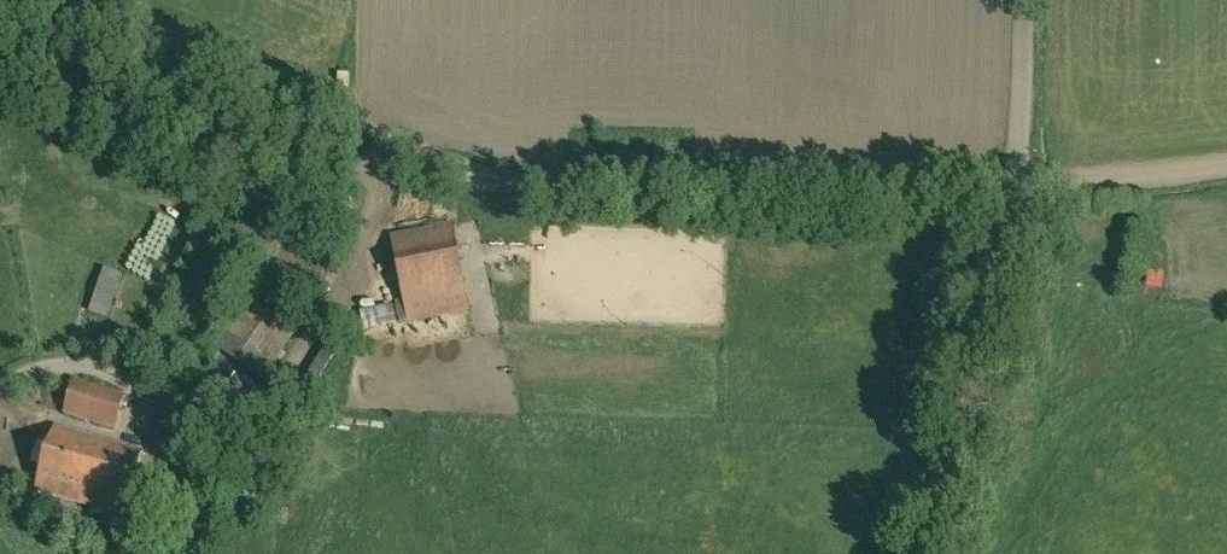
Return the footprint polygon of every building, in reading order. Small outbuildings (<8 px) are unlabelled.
[(316,292),(341,251),(255,199),(230,241),(316,292)] [(409,320),(409,321),(471,309),(453,223),(391,236),(404,299),(396,301),(401,322),(409,320)] [(261,380),(302,322),(255,288),(214,346),(261,380)] [(225,442),(258,393),(217,365),(184,414),(225,442)] [(118,429),(128,395),(75,379),(65,413),(118,429)] [(126,515),(144,451),(57,426),(38,490),(126,515)]
